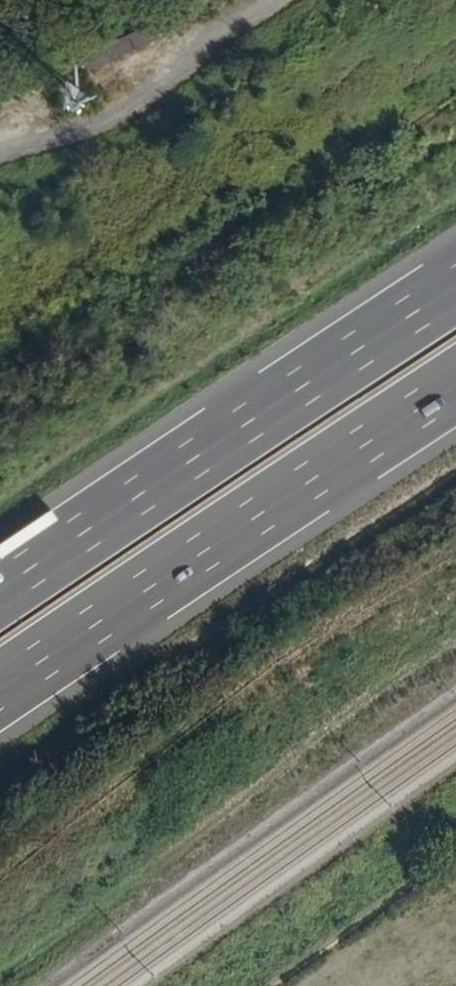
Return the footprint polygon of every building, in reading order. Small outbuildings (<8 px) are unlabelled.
[(180,2),(154,10),(159,26),(185,18),(180,2)] [(151,34),(144,19),(73,52),(80,67),(151,34)]
